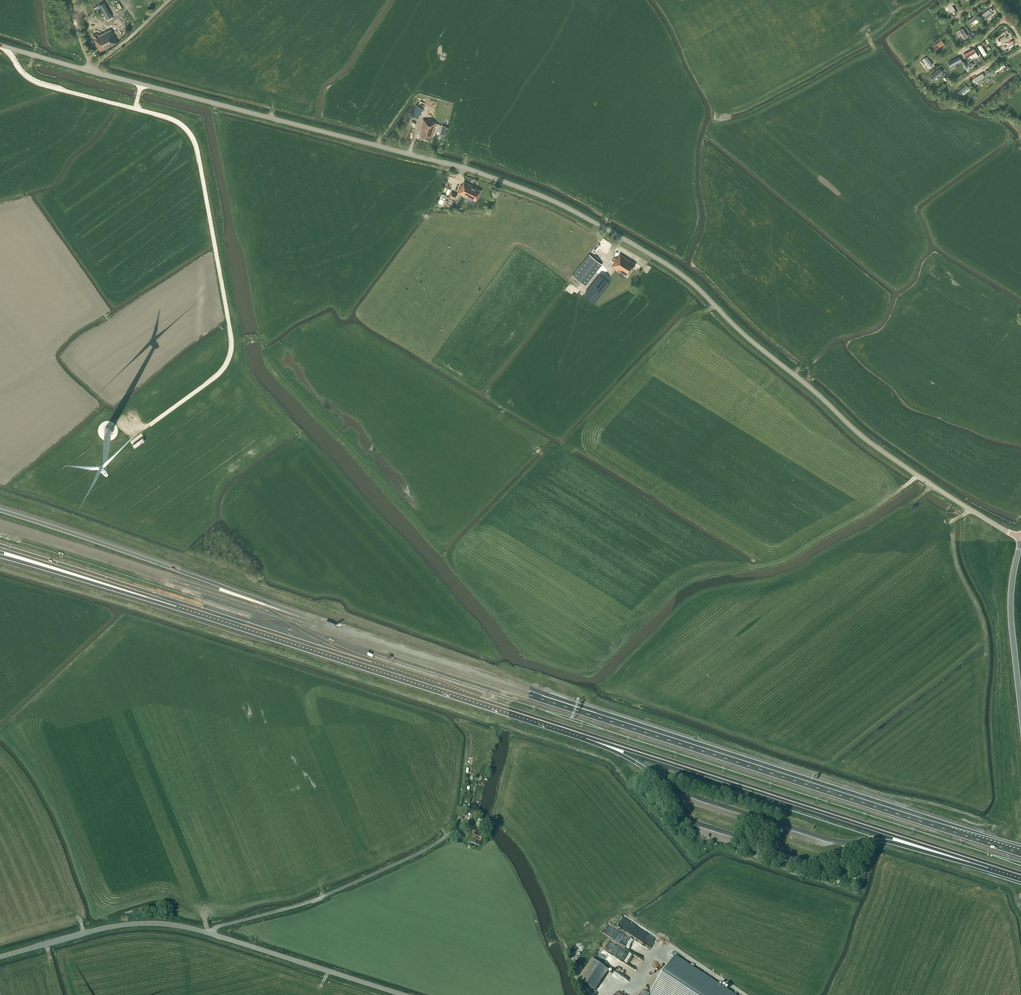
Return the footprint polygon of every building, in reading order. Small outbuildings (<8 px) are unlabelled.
[(955,1),(955,0),(947,0),(953,9),(956,7),(953,2),(955,1)] [(982,13),(986,18),(994,12),(990,7),(982,13)] [(976,12),(967,18),(970,22),(978,16),(976,12)] [(111,29),(111,28),(106,30),(107,31),(98,36),(97,34),(93,35),(94,37),(94,38),(99,48),(100,51),(118,43),(114,34),(121,31),(119,26),(111,29)] [(956,30),(961,38),(969,34),(964,26),(956,30)] [(1012,35),(1004,40),(1005,41),(1002,43),(1004,48),(1015,42),(1012,35)] [(936,49),(945,41),(942,38),(933,45),(936,49)] [(984,54),(988,52),(982,42),(979,44),(984,54)] [(966,56),(971,54),(972,56),(979,53),(976,46),(964,51),(966,56)] [(927,54),(923,57),(931,65),(935,62),(927,54)] [(947,61),(949,65),(963,59),(961,54),(947,61)] [(997,70),(1006,64),(1005,61),(995,67),(997,70)] [(931,74),(934,77),(944,69),(941,65),(931,74)] [(962,92),(970,85),(967,82),(960,88),(962,92)] [(417,118),(423,108),(416,104),(410,114),(417,118)] [(431,137),(432,137),(433,134),(436,123),(432,122),(433,121),(423,119),(419,132),(420,132),(419,138),(430,141),(431,137)] [(470,201),(473,203),(474,200),(476,201),(481,191),(476,189),(477,188),(464,181),(462,185),(458,193),(471,199),(470,201)] [(451,192),(448,199),(453,202),(457,194),(451,192)] [(442,204),(446,195),(442,193),(438,202),(442,204)] [(585,285),(602,264),(589,254),(573,275),(585,285)] [(636,264),(633,262),(620,254),(617,259),(614,257),(612,261),(614,262),(615,263),(612,266),(615,268),(616,268),(622,273),(623,272),(628,275),(636,264)] [(610,282),(600,275),(584,294),(594,302),(610,282)] [(145,440),(143,437),(133,445),(135,448),(145,440)] [(464,837),(467,839),(470,834),(466,832),(463,830),(460,836),(464,837)] [(476,830),(470,842),(478,846),(484,834),(476,830)] [(676,957),(650,994),(645,991),(642,994),(734,994),(676,957)] [(592,958),(579,980),(595,990),(609,970),(592,958)]
